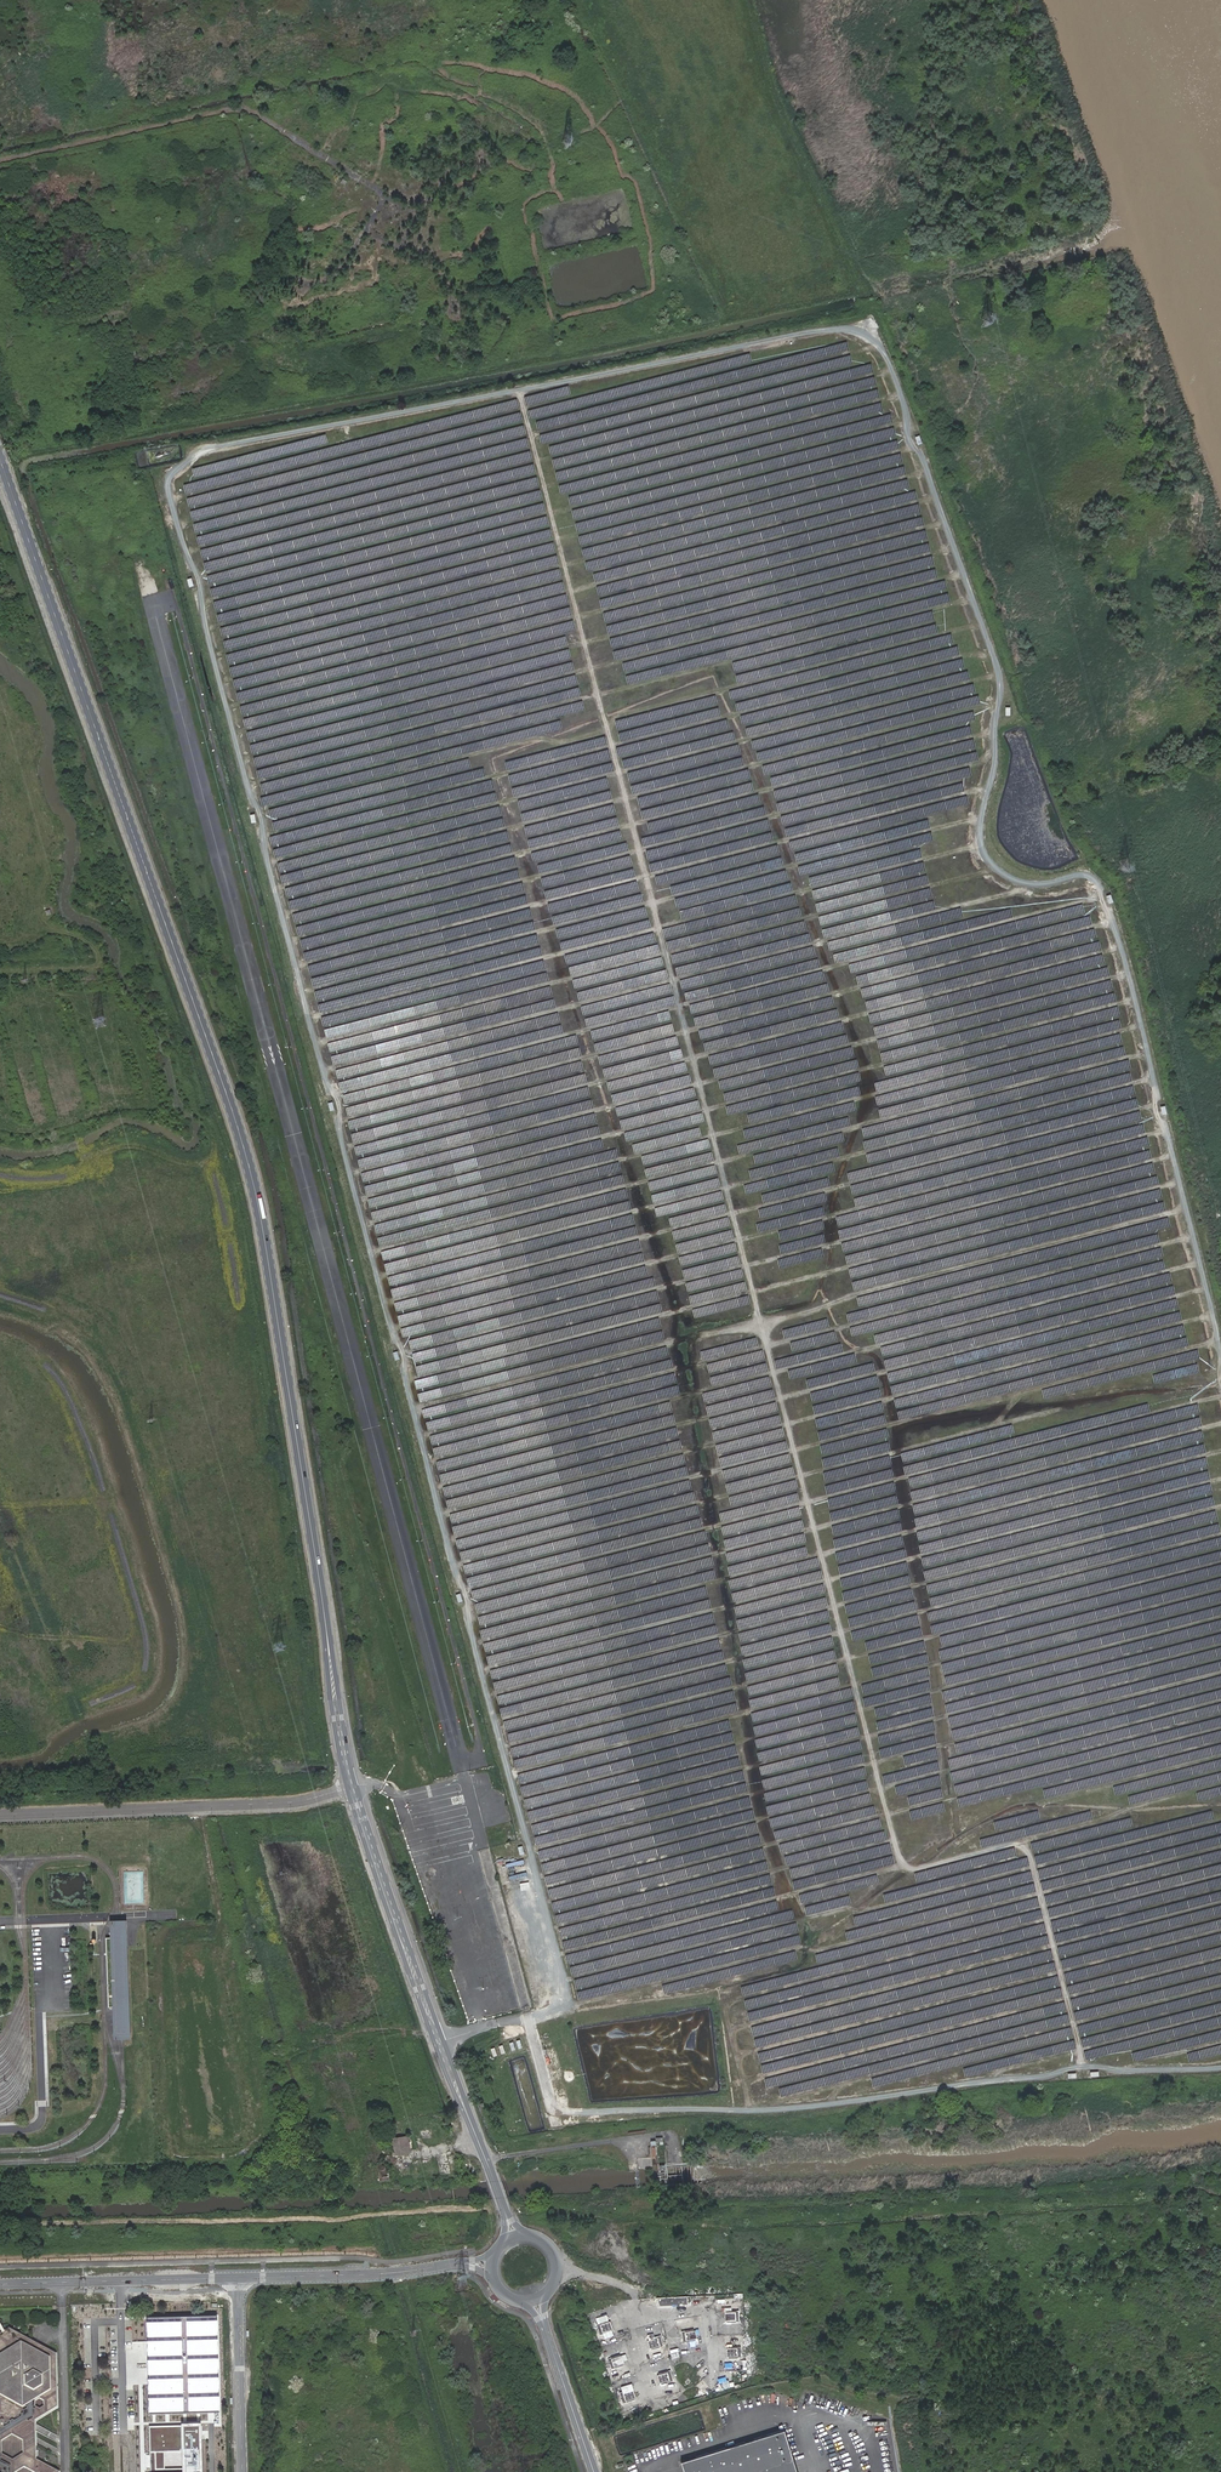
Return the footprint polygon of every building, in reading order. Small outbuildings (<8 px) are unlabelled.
[(127,1948),(126,1924),(118,1924),(110,1925),(110,1937),(106,1937),(108,2007),(113,2007),(114,2038),(121,2038),(128,2037),(130,2037),(127,1948)] [(409,2150),(407,2137),(391,2138),(394,2157),(409,2155),(409,2150)] [(379,2177),(391,2176),(388,2161),(377,2162),(379,2177)] [(688,2296),(657,2298),(660,2306),(673,2305),(673,2303),(683,2302),(683,2305),(688,2304),(688,2296)] [(735,2322),(739,2322),(738,2311),(734,2311),(734,2312),(725,2313),(724,2313),(724,2321),(726,2321),(735,2320),(735,2322)] [(600,2323),(596,2324),(600,2335),(603,2334),(603,2332),(613,2329),(610,2321),(609,2322),(600,2325),(600,2323)] [(217,2323),(147,2325),(149,2415),(219,2413),(217,2323)] [(58,2471),(46,2465),(35,2459),(35,2447),(35,2443),(35,2437),(35,2430),(34,2424),(34,2420),(41,2416),(50,2411),(51,2410),(56,2407),(55,2354),(43,2347),(31,2341),(8,2328),(4,2331),(1,2333),(0,2333),(0,2471),(58,2471)] [(685,2330),(681,2331),(683,2342),(687,2341),(687,2340),(696,2338),(697,2338),(696,2330),(685,2332),(685,2330)] [(660,2347),(664,2346),(661,2335),(657,2336),(657,2338),(649,2340),(647,2341),(649,2348),(651,2348),(659,2346),(660,2347)] [(736,2336),(736,2344),(744,2343),(744,2335),(736,2336)] [(737,2358),(741,2357),(740,2346),(737,2346),(737,2348),(728,2349),(726,2349),(727,2357),(728,2357),(737,2356),(737,2358)] [(611,2357),(607,2358),(611,2369),(615,2368),(614,2366),(623,2363),(624,2363),(622,2355),(620,2356),(612,2359),(611,2357)] [(697,2372),(702,2378),(710,2372),(705,2366),(697,2372)] [(670,2382),(673,2381),(671,2370),(667,2371),(667,2372),(659,2375),(657,2375),(659,2383),(661,2382),(669,2380),(670,2382)] [(623,2391),(619,2393),(623,2403),(626,2402),(626,2400),(634,2398),(636,2397),(633,2389),(632,2390),(623,2393),(623,2391)] [(200,2426),(149,2427),(149,2456),(152,2456),(152,2467),(150,2467),(150,2471),(201,2471),(200,2426)] [(852,2427),(851,2431),(870,2436),(871,2433),(852,2427)] [(683,2462),(686,2471),(797,2471),(784,2431),(683,2462)]
